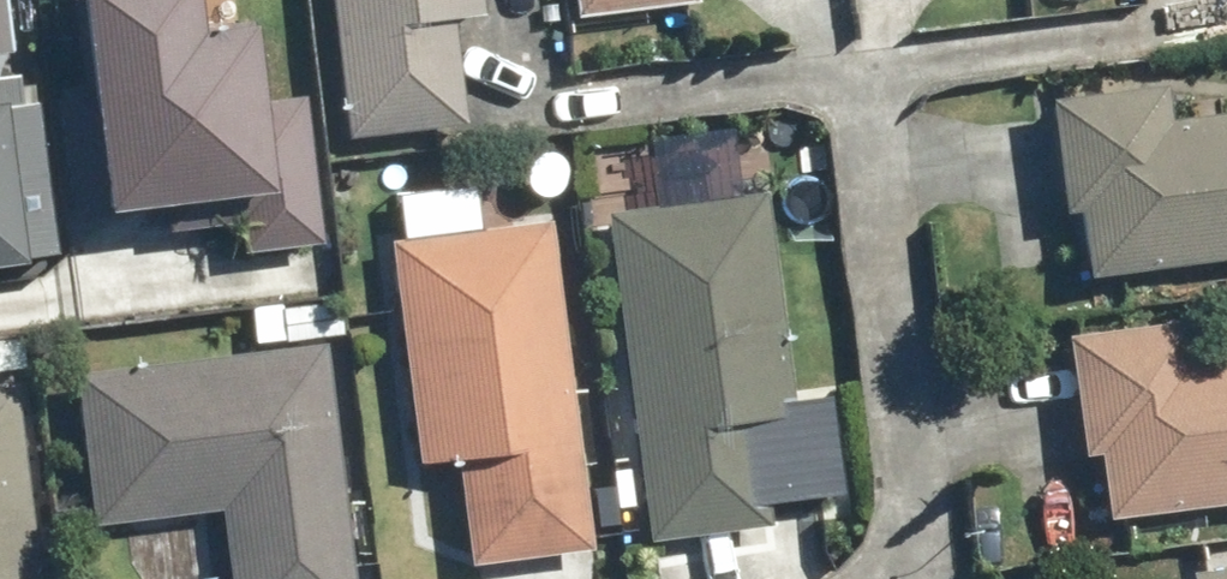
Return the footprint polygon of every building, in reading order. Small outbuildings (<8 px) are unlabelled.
[(44,0),(0,0),(0,51),(50,44),(44,0)] [(120,215),(233,203),(239,260),(326,250),(309,103),(262,108),(253,35),(199,41),(194,0),(96,0),(120,215)] [(475,0),(324,0),(339,135),(461,121),(449,19),(476,15),(475,0)] [(571,16),(695,1),(695,0),(569,0),(571,16)] [(1161,81),(1044,96),(1060,211),(1075,209),(1083,274),(1226,255),(1226,109),(1166,116),(1161,81)] [(53,252),(36,106),(0,110),(0,258),(53,252)] [(789,414),(761,190),(603,211),(646,540),(767,525),(753,418),(789,414)] [(589,546),(547,218),(386,239),(415,461),(452,457),(466,562),(589,546)] [(338,333),(334,299),(277,306),(281,339),(338,333)] [(1184,318),(1062,333),(1078,454),(1094,451),(1102,516),(1226,499),(1226,349),(1189,354),(1184,318)] [(322,343),(71,374),(90,525),(219,510),(227,578),(351,578),(322,343)] [(1188,573),(1189,578),(1226,578),(1226,568),(1188,573)]
